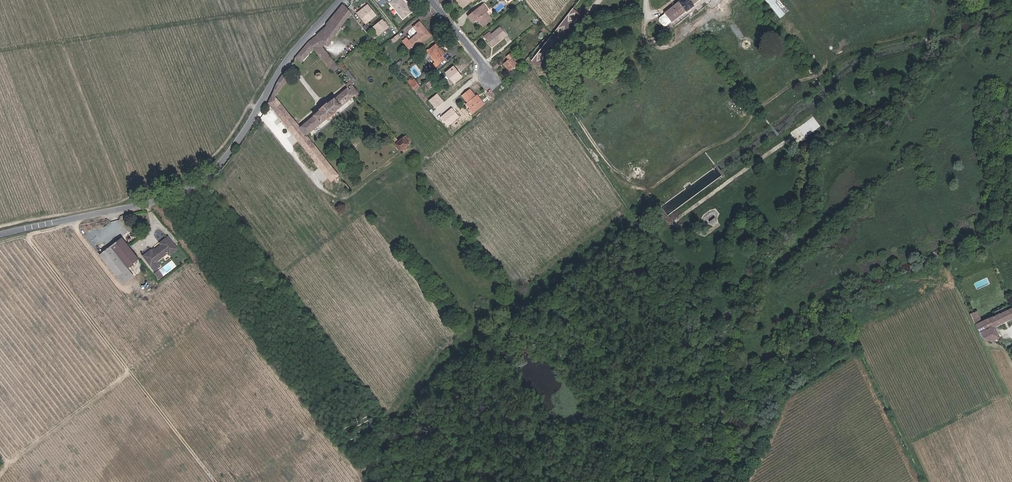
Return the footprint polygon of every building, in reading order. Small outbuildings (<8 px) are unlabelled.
[(406,0),(399,0),(394,4),(407,19),(415,12),(406,0)] [(461,1),(467,8),(477,0),(463,0),(461,1)] [(677,26),(677,25),(689,16),(693,19),(710,6),(711,8),(712,8),(713,8),(716,8),(723,2),(723,0),(685,0),(667,13),(674,23),(677,26)] [(786,13),(775,0),(766,0),(781,17),(786,13)] [(311,137),(312,135),(330,120),(331,121),(338,115),(338,113),(357,96),(358,98),(361,96),(354,86),(356,84),(354,81),(340,66),(338,64),(334,60),(328,51),(354,14),(353,12),(349,7),(347,5),(342,12),(332,24),(330,27),(324,32),(320,35),(313,43),(299,59),(304,64),(317,51),(321,56),(331,69),(333,70),(336,73),(350,89),(318,116),(303,128),(279,98),(281,95),(289,84),(293,77),(289,72),(281,83),(279,90),(276,98),(274,105),(280,113),(296,133),(318,162),(340,191),(348,185),(338,172),(318,147),(317,146),(316,144),(310,137),(311,137)] [(372,6),(361,14),(370,25),(380,17),(372,6)] [(491,15),(486,9),(474,19),(478,24),(482,21),(488,29),(496,22),(491,15)] [(583,17),(576,11),(574,13),(555,37),(535,61),(540,68),(557,48),(581,20),(583,17)] [(384,32),(388,36),(395,31),(387,20),(377,29),(381,34),(384,32)] [(406,42),(414,53),(435,36),(424,23),(417,29),(422,35),(412,43),(410,39),(406,42)] [(511,37),(504,29),(490,41),(497,49),(511,37)] [(373,37),(368,31),(349,51),(352,56),(373,38),(373,37)] [(438,65),(441,68),(444,65),(442,62),(447,57),(449,56),(440,45),(431,52),(440,63),(438,65)] [(517,59),(520,56),(517,53),(508,61),(510,64),(508,66),(514,73),(523,66),(517,59)] [(355,75),(353,70),(352,68),(351,67),(351,65),(349,62),(347,59),(344,62),(355,75)] [(356,76),(355,75),(344,62),(340,66),(354,81),(356,84),(359,82),(358,79),(356,77),(356,76)] [(465,79),(457,69),(450,74),(459,85),(465,79)] [(408,81),(415,90),(421,86),(413,77),(408,81)] [(480,99),(474,91),(466,98),(479,114),(489,106),(482,98),(480,99)] [(447,104),(441,96),(433,103),(439,110),(447,104)] [(455,111),(445,120),(452,128),(462,119),(455,111)] [(415,144),(409,137),(403,142),(399,139),(395,141),(398,145),(398,146),(403,153),(404,152),(405,152),(415,144)] [(181,240),(175,232),(171,235),(177,243),(181,240)] [(141,256),(125,234),(102,251),(118,273),(130,264),(141,256)] [(155,249),(153,247),(145,253),(156,268),(162,264),(158,259),(170,250),(168,248),(172,245),(174,248),(178,244),(177,243),(171,235),(163,240),(164,242),(155,249)] [(136,273),(130,264),(118,273),(125,281),(136,273)] [(160,279),(164,275),(158,269),(154,274),(160,279)] [(1003,345),(1000,339),(1004,337),(1000,328),(1011,323),(1011,309),(982,323),(977,312),(971,315),(979,333),(1003,345)]
